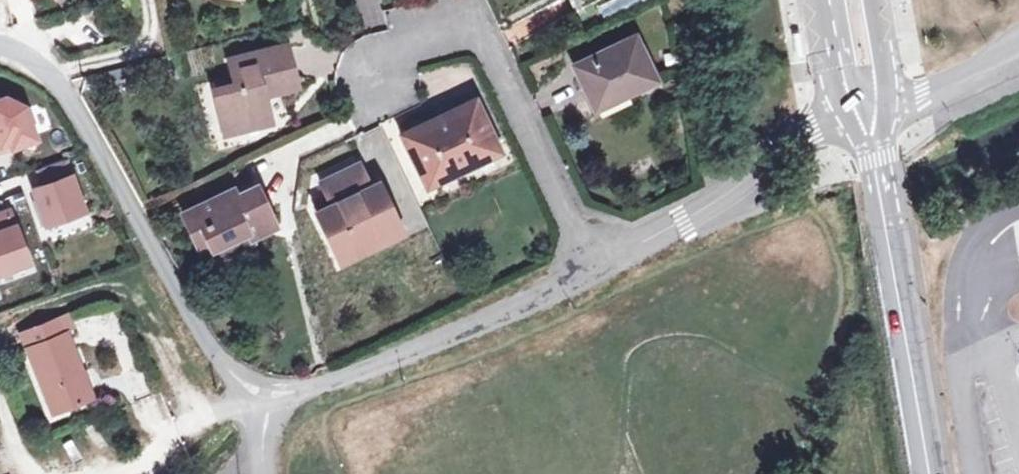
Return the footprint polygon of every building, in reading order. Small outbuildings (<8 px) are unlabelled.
[(575,11),(599,0),(570,0),(575,11)] [(633,40),(578,66),(596,103),(623,91),(625,94),(653,80),(633,40)] [(286,44),(231,58),(236,82),(214,87),(226,134),(273,122),(266,96),(297,89),(286,44)] [(676,53),(664,55),(667,70),(679,68),(676,53)] [(26,90),(0,98),(0,156),(42,142),(26,90)] [(475,102),(404,135),(424,178),(472,156),(475,160),(498,149),(475,102)] [(43,184),(32,188),(45,224),(84,209),(65,158),(37,169),(43,184)] [(358,161),(319,180),(330,203),(316,210),(336,251),(375,233),(378,240),(399,230),(375,181),(369,184),(358,161)] [(183,213),(192,233),(200,230),(209,248),(246,232),(249,238),(273,227),(256,187),(230,198),(228,194),(183,213)] [(0,212),(0,271),(28,261),(9,209),(0,212)] [(200,230),(192,233),(205,263),(251,243),(249,238),(246,232),(209,248),(200,230)] [(375,233),(336,251),(339,259),(378,240),(375,233)] [(23,333),(41,382),(53,413),(91,398),(61,319),(23,333)]
